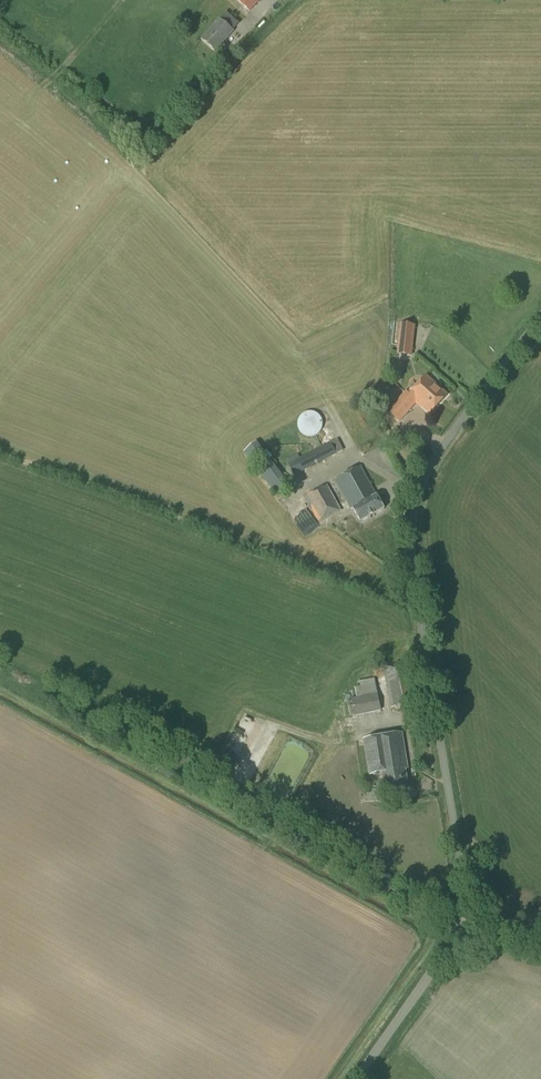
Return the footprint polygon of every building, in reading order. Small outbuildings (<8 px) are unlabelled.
[(250,12),(260,0),(236,0),(250,12)] [(227,12),(220,20),(219,20),(202,39),(216,51),(233,32),(225,24),(231,16),(227,12)] [(412,357),(415,326),(400,324),(397,355),(412,357)] [(426,376),(411,393),(419,401),(432,412),(447,395),(426,376)] [(387,395),(394,387),(387,382),(379,392),(384,396),(386,394),(387,395)] [(411,393),(407,390),(406,391),(388,412),(399,422),(419,401),(411,393)] [(309,411),(307,412),(305,412),(303,413),(301,415),(300,416),(299,418),(298,420),(297,422),(297,424),(297,426),(298,428),(299,430),(300,432),(301,434),(303,435),(305,436),(307,437),(309,437),(311,437),(314,436),(316,436),(317,434),(319,433),(320,431),(321,429),(322,427),(322,425),(322,423),(322,421),(321,419),(320,417),(319,415),(317,414),(315,413),(313,412),(311,412),(309,411)] [(294,476),(337,454),(331,443),(288,464),(294,476)] [(384,509),(376,496),(377,495),(362,467),(334,481),(345,501),(339,505),(327,485),(304,497),(315,516),(308,520),(312,527),(319,523),(341,511),(342,513),(350,509),(350,510),(353,509),(360,522),(384,509)] [(421,709),(412,661),(382,666),(391,708),(396,707),(397,711),(409,709),(410,712),(421,709)] [(381,711),(375,679),(358,682),(358,681),(352,682),(352,688),(355,687),(357,697),(351,699),(353,706),(348,707),(350,717),(355,716),(355,717),(381,711)] [(248,746),(258,719),(246,714),(236,742),(248,746)] [(409,789),(406,769),(409,769),(403,732),(363,739),(369,776),(382,774),(386,793),(409,789)] [(365,802),(378,801),(378,789),(372,789),(372,792),(364,793),(365,802)]
